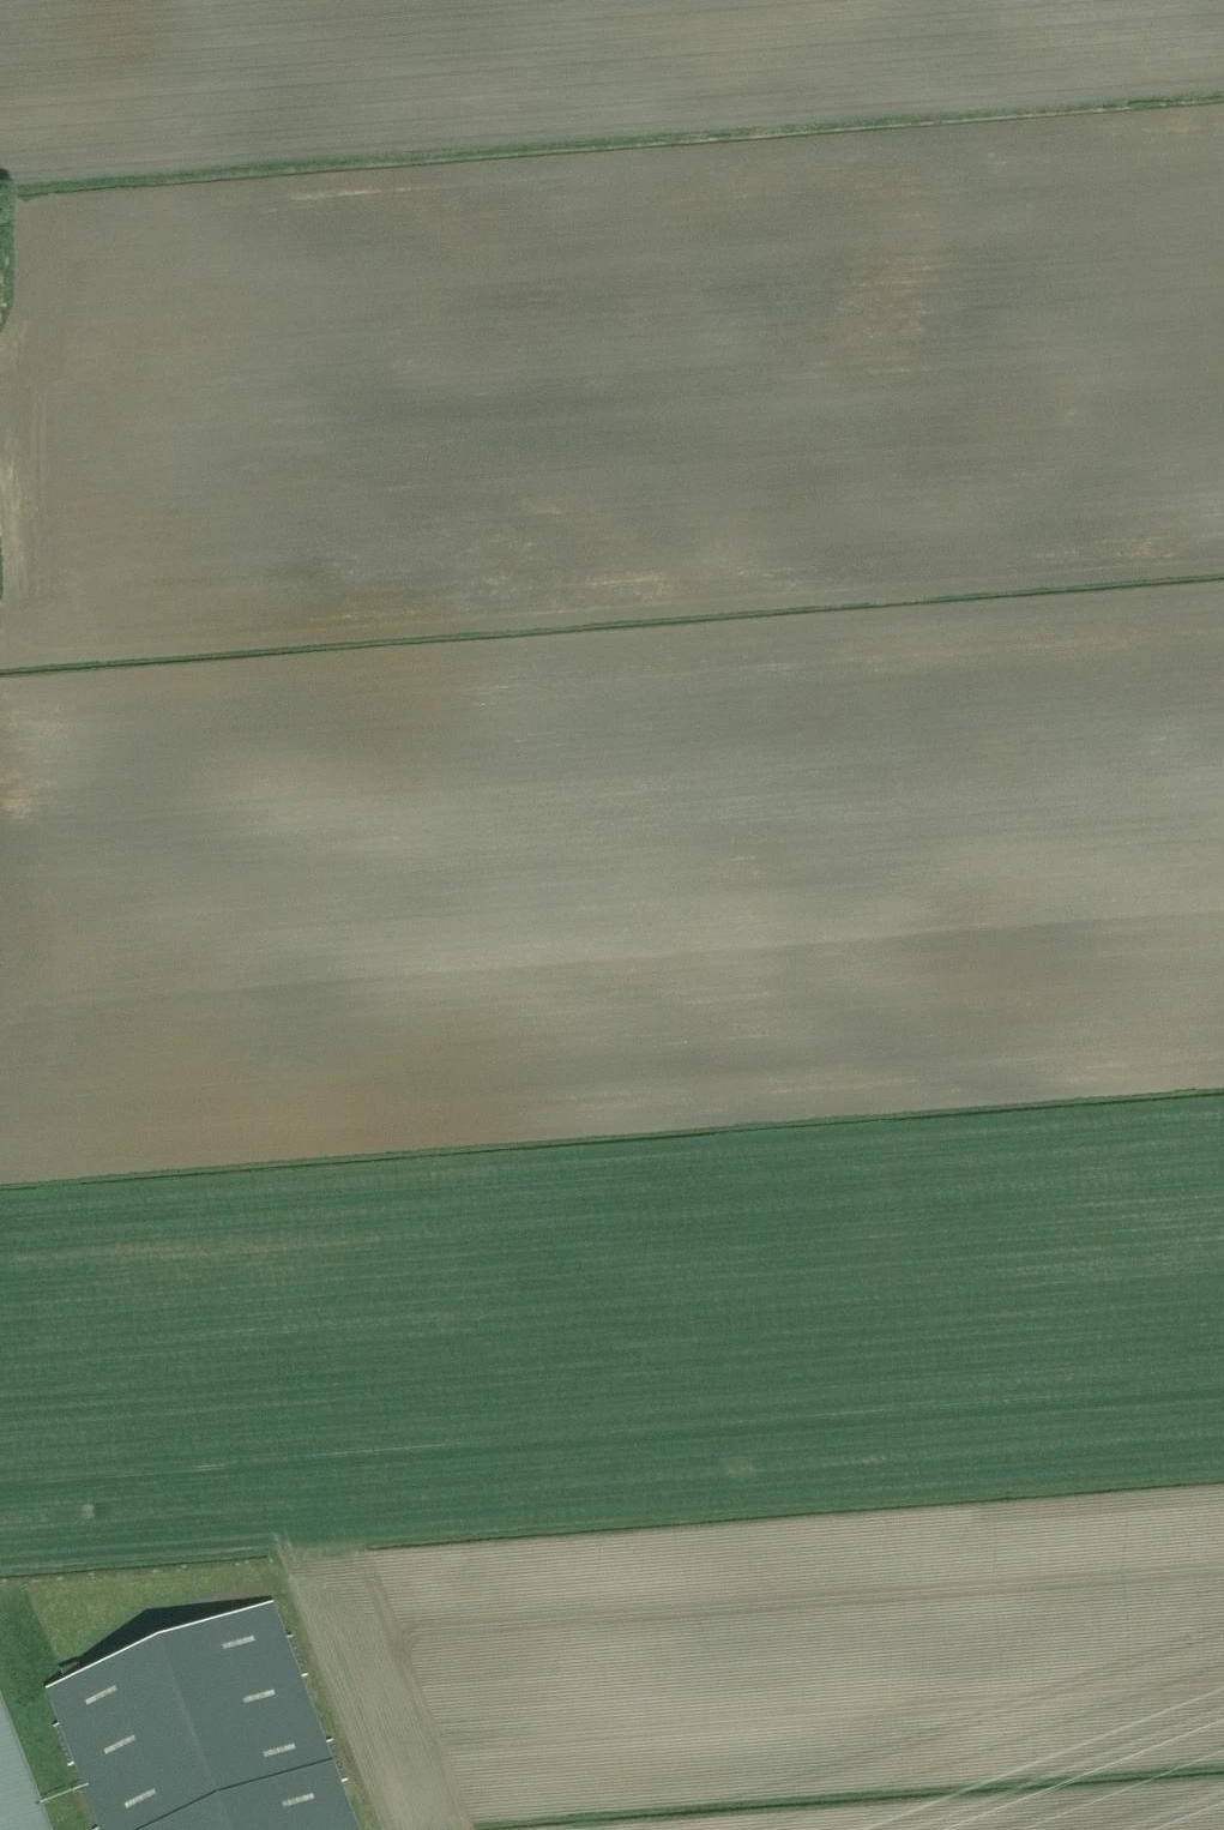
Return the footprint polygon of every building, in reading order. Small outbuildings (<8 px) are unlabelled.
[(342,1783),(348,1780),(333,1741),(327,1743),(302,1678),(308,1675),(293,1636),(287,1638),(274,1604),(47,1690),(60,1724),(54,1726),(69,1766),(75,1764),(100,1829),(96,1829),(359,1829),(342,1783)] [(0,1690),(0,1829),(53,1829),(48,1817),(42,1801),(0,1690)]
